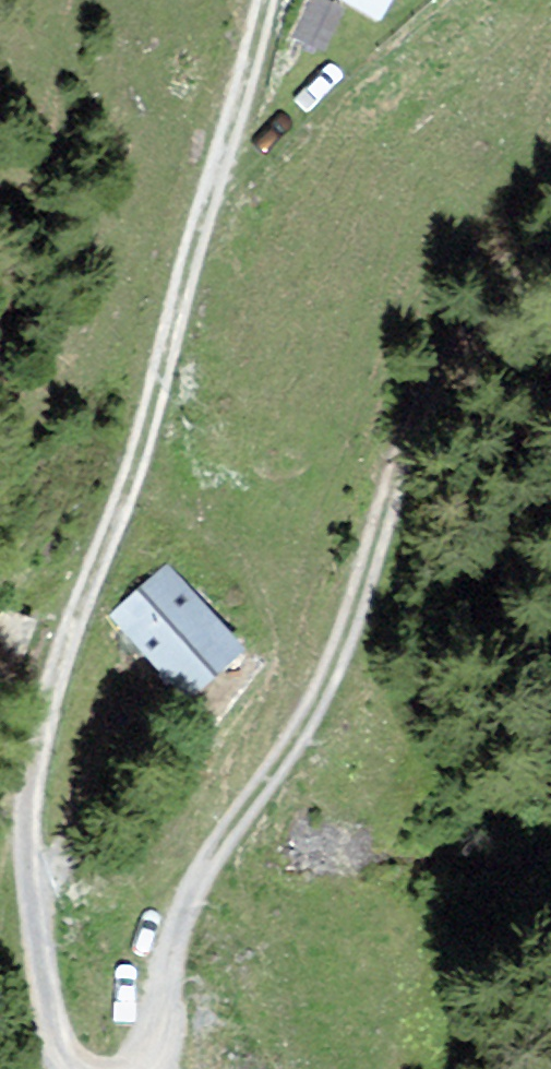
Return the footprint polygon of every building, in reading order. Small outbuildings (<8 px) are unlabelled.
[(377,28),(394,0),(330,0),(377,28)] [(166,565),(108,619),(189,705),(247,651),(166,565)]
